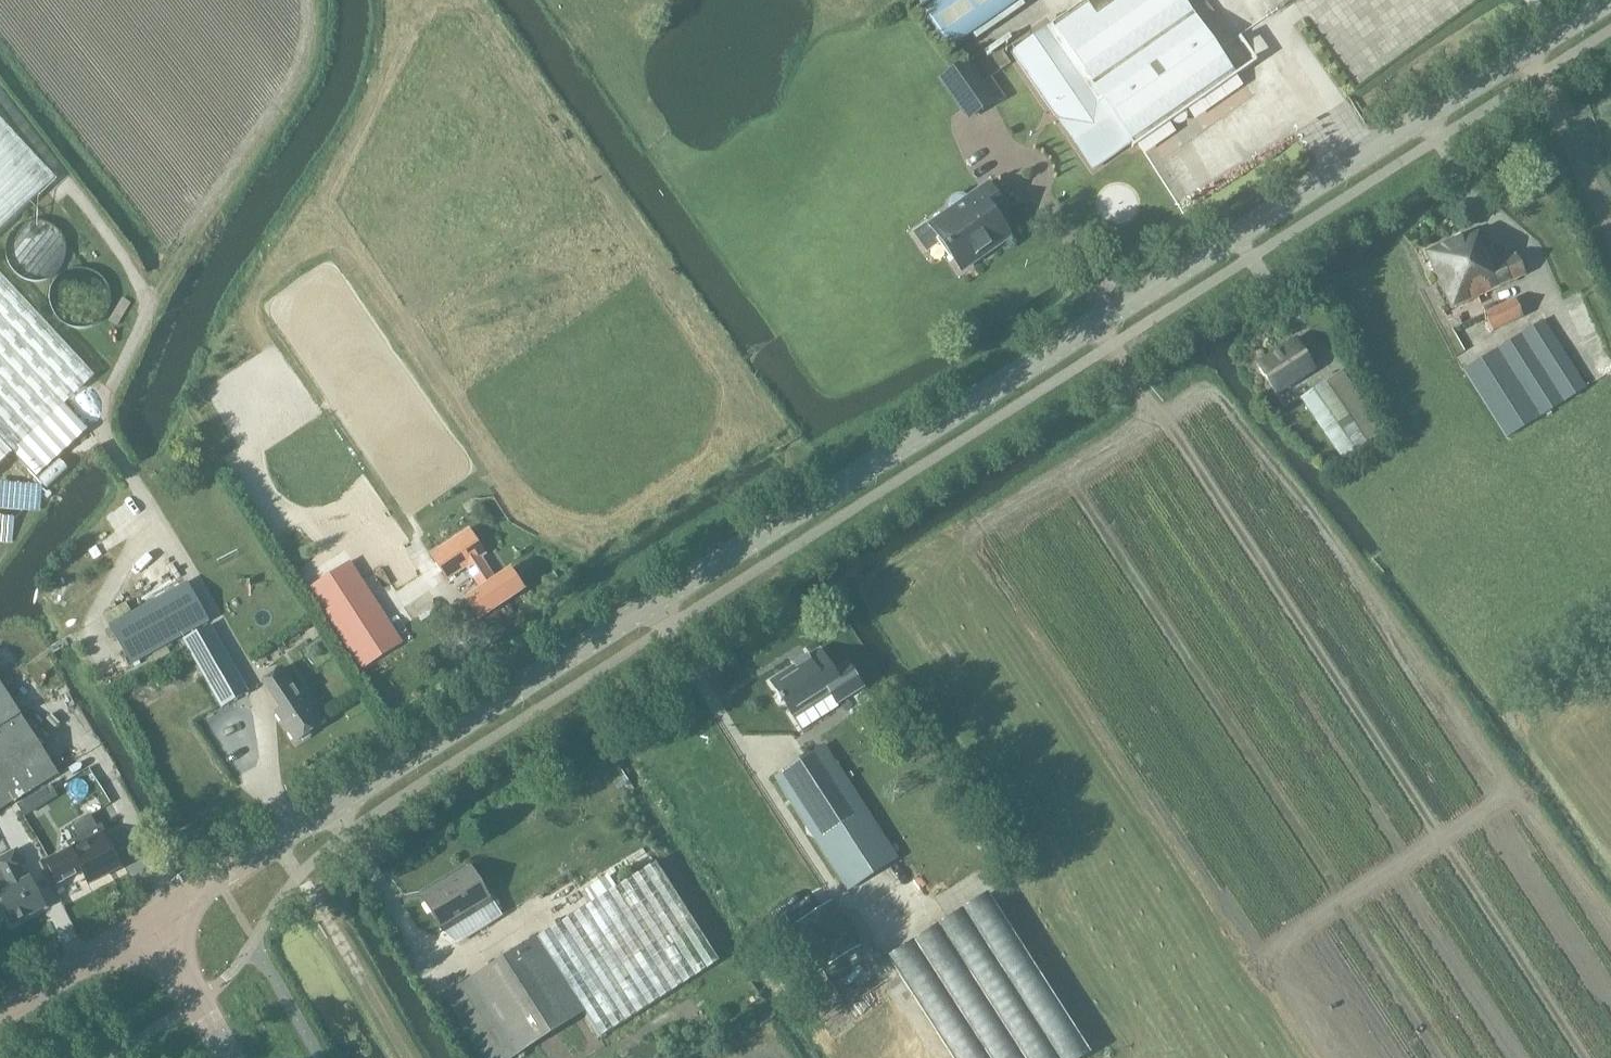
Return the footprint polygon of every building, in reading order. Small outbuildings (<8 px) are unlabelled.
[(936,0),(917,0),(923,9),(936,0)] [(923,9),(950,48),(1019,0),(936,0),(923,9)] [(1094,168),(1133,142),(1134,144),(1132,146),(1133,147),(1240,75),(1238,73),(1237,74),(1185,0),(1086,0),(1085,1),(1051,24),(1052,26),(1012,53),(1056,117),(1058,116),(1094,168)] [(966,62),(943,78),(970,118),(993,102),(966,62)] [(56,179),(0,119),(0,231),(56,179)] [(1006,210),(990,186),(968,201),(963,198),(958,197),(953,201),(951,206),(953,211),(932,226),(929,222),(914,233),(928,253),(943,243),(961,269),(981,255),(978,251),(985,247),(986,248),(1008,232),(997,217),(1006,210)] [(70,263),(70,258),(69,250),(66,244),(63,240),(58,236),(54,234),(50,233),(45,232),(41,232),(34,234),(27,239),(23,243),(20,248),(19,253),(18,257),(19,264),(20,267),(22,271),(25,276),(33,282),(40,284),(44,284),(49,284),(54,282),(62,277),(65,274),(68,269),(70,263)] [(1442,290),(1499,264),(1484,232),(1468,239),(1467,236),(1426,255),(1442,290)] [(1516,255),(1499,264),(1442,290),(1452,310),(1526,276),(1516,255)] [(13,452),(37,478),(88,429),(65,404),(95,376),(0,273),(0,438),(13,452)] [(108,309),(110,300),(109,294),(108,289),(105,285),(101,281),(98,278),(94,276),(88,274),(83,274),(78,274),(73,276),(69,278),(65,282),(60,290),(58,295),(58,300),(59,308),(62,314),(65,317),(70,321),(74,324),(78,325),(83,326),(88,325),(93,324),(98,322),(102,318),(106,314),(108,309)] [(1493,332),(1523,318),(1515,300),(1485,314),(1493,332)] [(1508,440),(1587,390),(1544,321),(1465,371),(1508,440)] [(1275,396),(1316,370),(1298,342),(1257,368),(1275,396)] [(1344,462),(1385,433),(1341,372),(1301,401),(1344,462)] [(28,510),(40,499),(32,491),(0,455),(0,535),(28,510)] [(902,509),(896,500),(887,506),(893,515),(902,509)] [(470,529),(430,555),(447,581),(468,567),(481,559),(487,555),(470,529)] [(483,589),(466,600),(479,619),(510,599),(509,598),(523,589),(511,570),(495,580),(481,559),(468,567),(483,589)] [(354,573),(318,597),(327,611),(353,651),(370,677),(406,653),(354,573)] [(111,626),(114,632),(132,664),(209,622),(187,583),(111,626)] [(223,708),(249,693),(211,625),(184,640),(223,708)] [(837,705),(862,689),(848,666),(834,675),(820,653),(807,661),(808,663),(799,669),(798,667),(772,684),(792,715),(828,692),(837,705)] [(281,670),(264,682),(275,698),(279,695),(286,706),(278,712),(298,741),(334,717),(321,697),(316,701),(308,689),(299,696),(291,685),(291,686),(281,670)] [(15,801),(59,773),(20,713),(0,726),(0,811),(15,801)] [(848,892),(898,860),(826,747),(776,779),(848,892)] [(59,773),(15,801),(51,859),(46,861),(59,885),(83,873),(89,885),(121,868),(106,839),(105,839),(98,827),(94,829),(59,773)] [(15,923),(46,907),(31,879),(26,881),(20,869),(23,867),(15,852),(0,860),(0,895),(15,923)] [(536,941),(583,1014),(599,1040),(719,961),(656,865),(536,941)] [(441,928),(489,899),(471,870),(424,899),(441,928)] [(889,957),(954,1057),(1084,1057),(1091,1053),(988,894),(889,957)] [(583,1014),(536,941),(471,982),(519,1057),(523,1057),(525,1057),(522,1053),(583,1014)]
